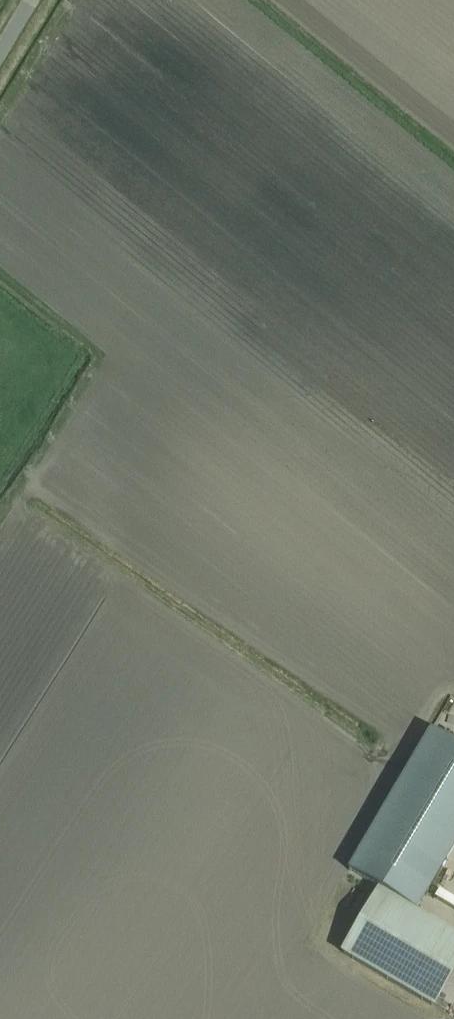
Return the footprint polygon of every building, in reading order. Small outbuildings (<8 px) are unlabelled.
[(357,854),(426,895),(453,847),(453,742),(431,728),(410,764),(357,854)] [(377,888),(339,952),(431,1006),(453,966),(453,934),(377,888)]
